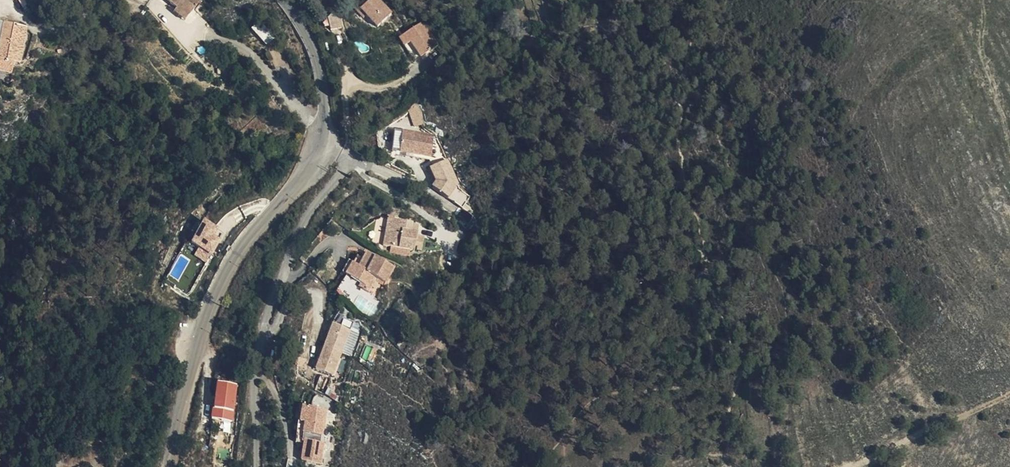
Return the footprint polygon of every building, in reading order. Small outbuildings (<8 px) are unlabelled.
[(186,15),(198,0),(168,0),(174,6),(186,15)] [(366,13),(361,7),(369,0),(360,0),(353,6),(363,17),(366,13)] [(366,13),(378,26),(392,13),(379,0),(369,0),(361,7),(366,13)] [(182,19),(186,15),(174,6),(171,10),(182,19)] [(339,6),(328,18),(330,29),(342,28),(339,6)] [(6,48),(13,16),(0,14),(0,46),(6,48)] [(412,41),(420,55),(435,41),(422,21),(403,33),(409,42),(412,41)] [(252,28),(267,44),(274,37),(259,22),(252,28)] [(405,44),(409,42),(403,33),(399,35),(405,44)] [(129,42),(128,35),(112,35),(114,44),(129,42)] [(435,41),(420,55),(438,45),(435,41)] [(411,107),(411,125),(422,125),(422,107),(411,107)] [(400,152),(402,130),(395,130),(393,151),(400,152)] [(435,133),(402,130),(400,152),(415,153),(432,155),(435,133)] [(447,157),(430,165),(451,208),(468,200),(447,157)] [(207,262),(225,231),(204,218),(190,241),(199,246),(194,254),(207,262)] [(412,229),(413,220),(387,218),(384,243),(416,248),(418,231),(412,229)] [(359,264),(353,275),(364,281),(362,285),(371,289),(377,276),(388,282),(396,267),(370,252),(366,257),(362,265),(359,264)] [(362,265),(366,257),(360,254),(356,262),(359,264),(362,265)] [(343,270),(353,275),(359,264),(356,262),(350,259),(343,270)] [(332,375),(350,328),(333,322),(315,367),(332,375)] [(232,420),(239,383),(218,379),(211,416),(232,420)] [(324,435),(328,409),(302,404),(298,432),(304,433),(303,439),(306,439),(303,461),(323,465),(327,436),(324,435)]
